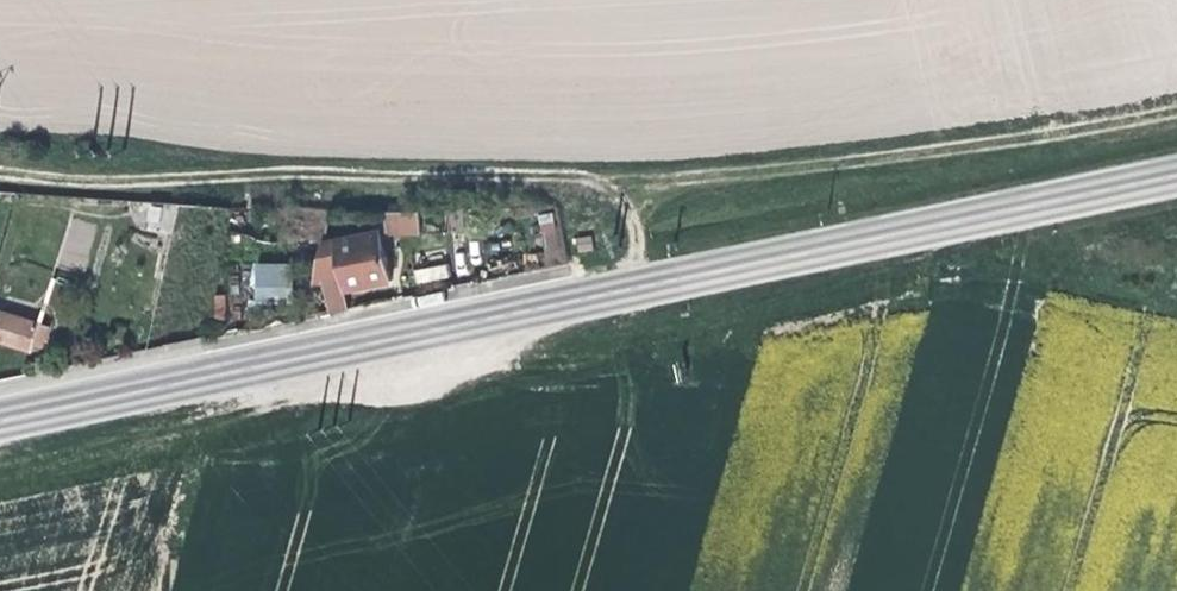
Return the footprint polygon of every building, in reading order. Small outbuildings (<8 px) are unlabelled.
[(138,234),(173,241),(181,203),(147,201),(138,234)] [(247,229),(259,231),(261,217),(249,216),(247,229)] [(386,220),(386,231),(401,231),(401,221),(386,220)] [(306,222),(293,221),(291,244),(303,245),(306,222)] [(322,245),(313,284),(341,278),(343,292),(391,281),(383,236),(376,231),(322,245)] [(560,251),(563,264),(579,260),(577,247),(560,251)] [(411,270),(414,285),(449,278),(446,262),(411,270)] [(292,265),(256,265),(256,302),(292,302),(292,265)] [(0,308),(0,310),(39,322),(46,300),(25,294),(22,302),(15,300),(13,306),(2,302),(0,308)] [(33,352),(42,323),(39,322),(0,310),(0,341),(33,352)]
